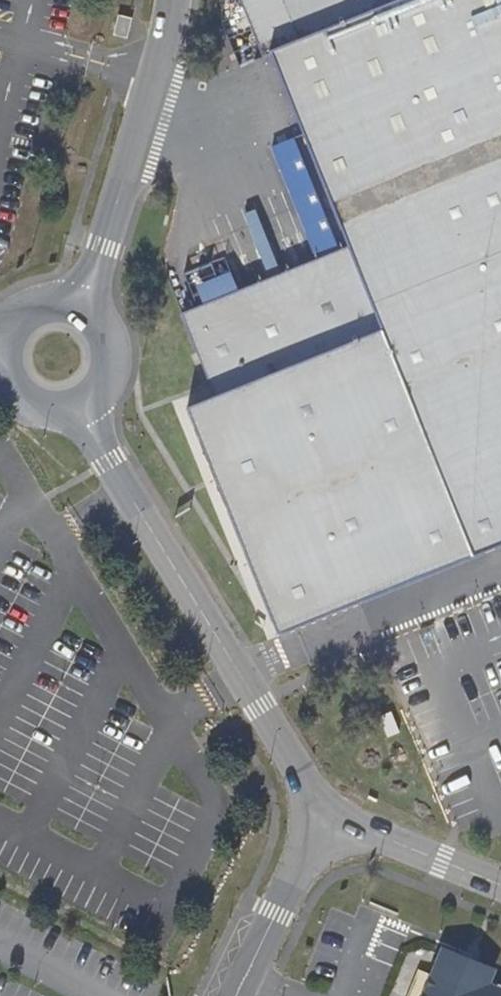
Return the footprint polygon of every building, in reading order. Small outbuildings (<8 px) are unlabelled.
[(183,313),(216,397),(189,409),(279,635),(500,547),(500,0),(241,0),(263,57),(273,54),(290,98),(349,248),(183,313)] [(128,37),(134,18),(120,13),(114,33),(128,37)] [(443,951),(433,975),(418,970),(408,995),(500,995),(500,989),(489,984),(494,972),(443,951)]
